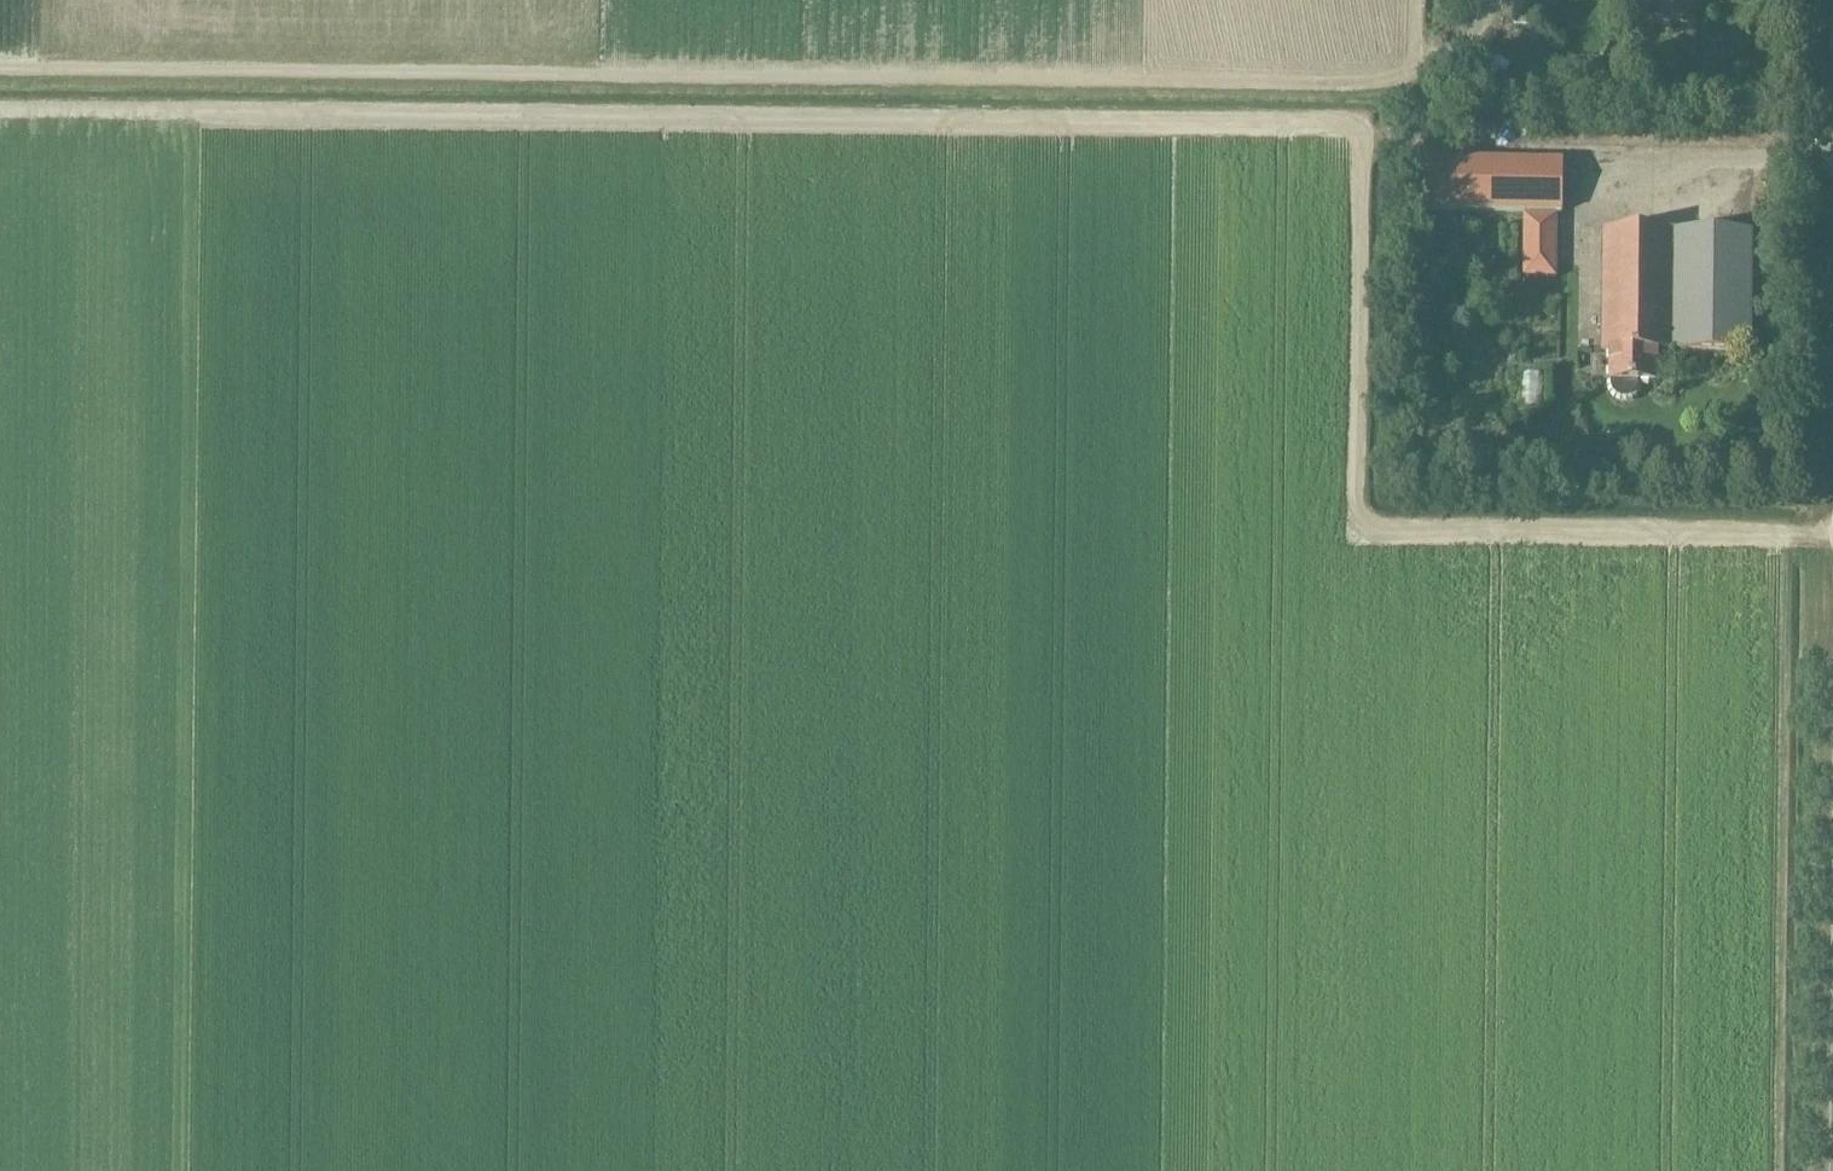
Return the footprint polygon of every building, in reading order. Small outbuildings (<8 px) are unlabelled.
[(1418,211),(1562,213),(1563,160),(1419,158),(1418,211)] [(1527,217),(1526,275),(1555,275),(1555,217),(1527,217)] [(1752,232),(1677,231),(1604,230),(1603,351),(1611,351),(1611,381),(1612,381),(1612,385),(1612,386),(1613,388),(1613,390),(1614,391),(1615,392),(1616,394),(1618,395),(1620,396),(1621,397),(1625,397),(1628,397),(1630,396),(1632,395),(1634,393),(1636,391),(1637,388),(1637,386),(1637,385),(1637,381),(1657,381),(1657,352),(1751,352),(1752,232)]
